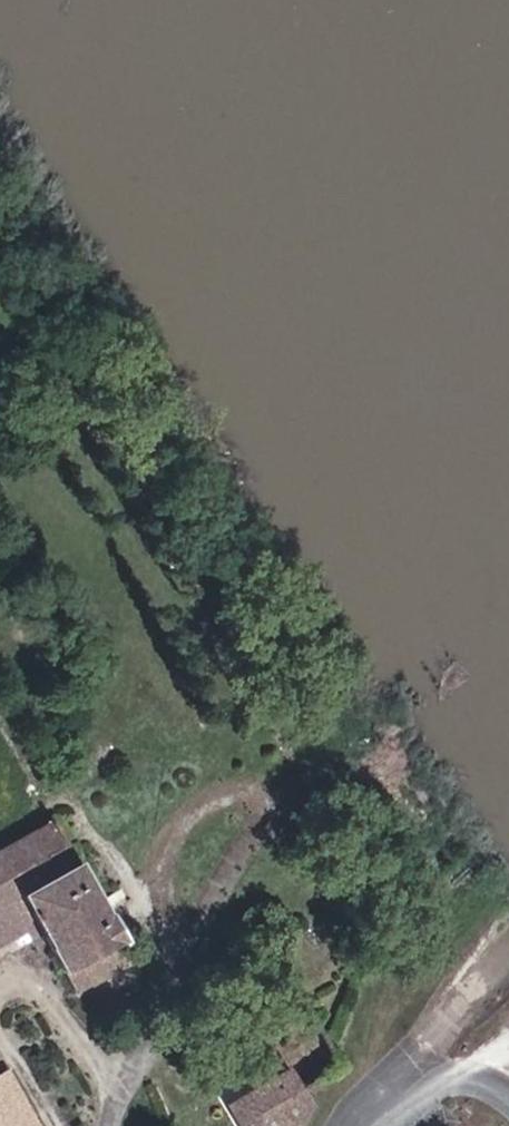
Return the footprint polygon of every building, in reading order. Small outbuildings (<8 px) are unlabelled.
[(152,983),(70,832),(0,872),(0,965),(23,952),(29,958),(48,946),(87,1017),(152,983)] [(0,1095),(0,1125),(46,1125),(23,1083),(0,1095)] [(237,1125),(314,1125),(316,1122),(299,1089),(237,1125)]
